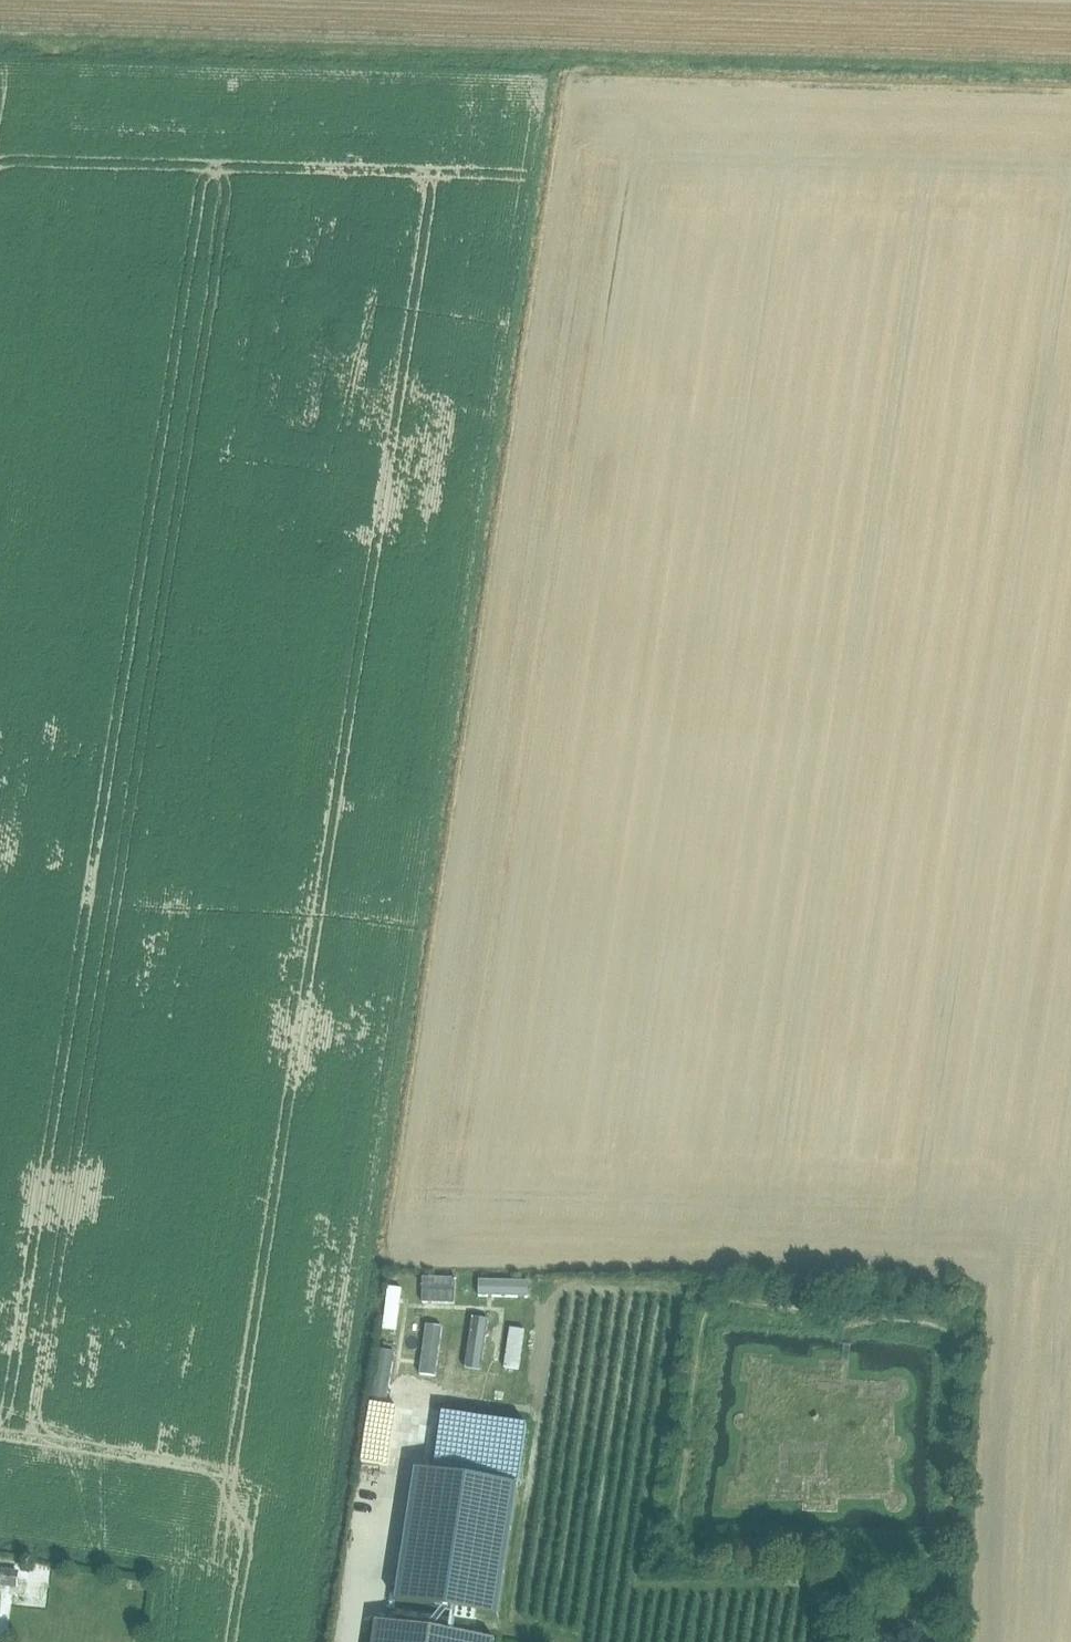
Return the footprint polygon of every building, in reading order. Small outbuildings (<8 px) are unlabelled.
[(387,1402),(395,1353),(379,1350),(371,1399),(387,1402)] [(376,1471),(384,1422),(368,1419),(360,1468),(376,1471)] [(415,1484),(395,1615),(495,1630),(515,1499),(415,1484)] [(17,1587),(18,1573),(0,1571),(0,1575),(0,1585),(7,1586),(17,1587)] [(376,1621),(373,1641),(494,1641),(494,1639),(376,1621)]
